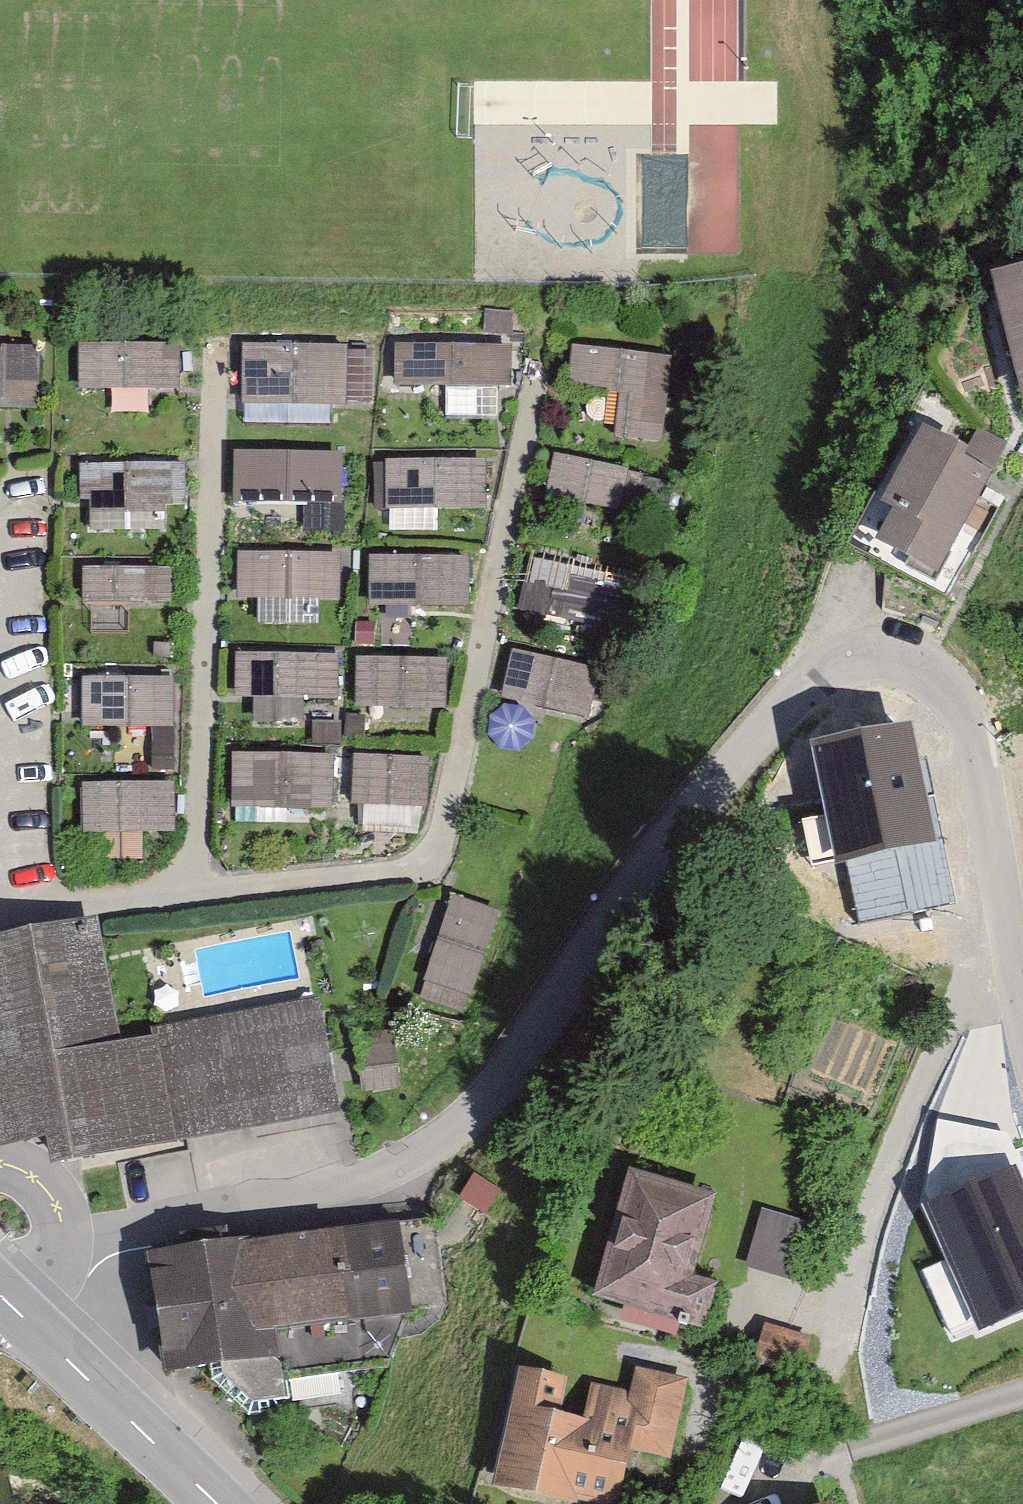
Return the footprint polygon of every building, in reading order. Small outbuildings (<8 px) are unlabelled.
[(1002,285),(1010,320),(1016,318),(1019,331),(1022,344),(1017,345),(1022,370),(1022,279),(1002,285)] [(513,347),(395,350),(396,396),(514,393),(513,347)] [(0,349),(0,401),(41,400),(40,348),(0,349)] [(178,349),(85,351),(86,399),(179,397),(178,349)] [(672,361),(578,352),(575,389),(623,394),(620,430),(665,435),(672,361)] [(348,353),(246,355),(247,405),(349,403),(348,353)] [(958,455),(983,468),(996,443),(971,430),(958,455)] [(347,473),(347,436),(246,436),(246,472),(347,473)] [(885,504),(891,507),(888,514),(893,517),(880,542),(906,556),(925,566),(929,558),(971,478),(943,464),(948,456),(918,440),(901,472),(885,504)] [(644,477),(561,461),(554,498),(637,514),(644,477)] [(490,463),(386,466),(387,514),(491,512),(490,463)] [(186,467),(81,469),(82,513),(187,511),(186,467)] [(615,568),(538,553),(530,595),(608,610),(615,568)] [(345,555),(241,557),(242,605),(346,603),(345,555)] [(469,558),(371,560),(372,609),(470,606),(469,558)] [(178,567),(82,569),(83,616),(179,614),(178,567)] [(341,653),(239,655),(240,703),(343,701),(341,653)] [(604,673),(519,655),(510,698),(595,715),(604,673)] [(446,661),(361,663),(362,716),(448,715),(446,661)] [(173,675),(88,677),(89,728),(174,727),(173,675)] [(911,725),(817,745),(840,854),(854,851),(868,913),(947,896),(911,725)] [(332,757),(232,759),(234,814),(334,811),(332,757)] [(433,757),(358,758),(359,812),(434,810),(433,757)] [(183,762),(74,762),(74,811),(109,811),(109,837),(147,837),(147,811),(184,810),(183,762)] [(472,1014),(504,923),(454,905),(422,996),(472,1014)] [(95,923),(0,941),(0,1084),(11,1140),(44,1134),(50,1165),(341,1110),(322,1008),(118,1046),(95,923)] [(397,1031),(356,1036),(364,1096),(405,1090),(397,1031)] [(1022,1310),(1022,1187),(1015,1170),(929,1208),(982,1328),(1022,1310)] [(692,1323),(702,1289),(678,1282),(701,1200),(625,1179),(592,1295),(673,1318),(671,1325),(679,1327),(681,1320),(692,1323)] [(818,1232),(772,1214),(750,1273),(796,1291),(818,1232)] [(390,1319),(445,1313),(435,1224),(249,1245),(264,1352),(274,1363),(277,1379),(378,1364),(390,1319)] [(213,1235),(173,1241),(176,1255),(145,1260),(162,1368),(202,1362),(204,1379),(241,1413),(271,1409),(279,1398),(277,1379),(274,1363),(264,1352),(249,1245),(215,1250),(213,1235)] [(748,1360),(790,1372),(800,1339),(757,1327),(754,1336),(748,1360)] [(615,1445),(658,1455),(675,1381),(629,1371),(624,1399),(588,1391),(580,1427),(543,1419),(551,1382),(514,1374),(500,1440),(511,1442),(503,1479),(603,1500),(615,1445)]
